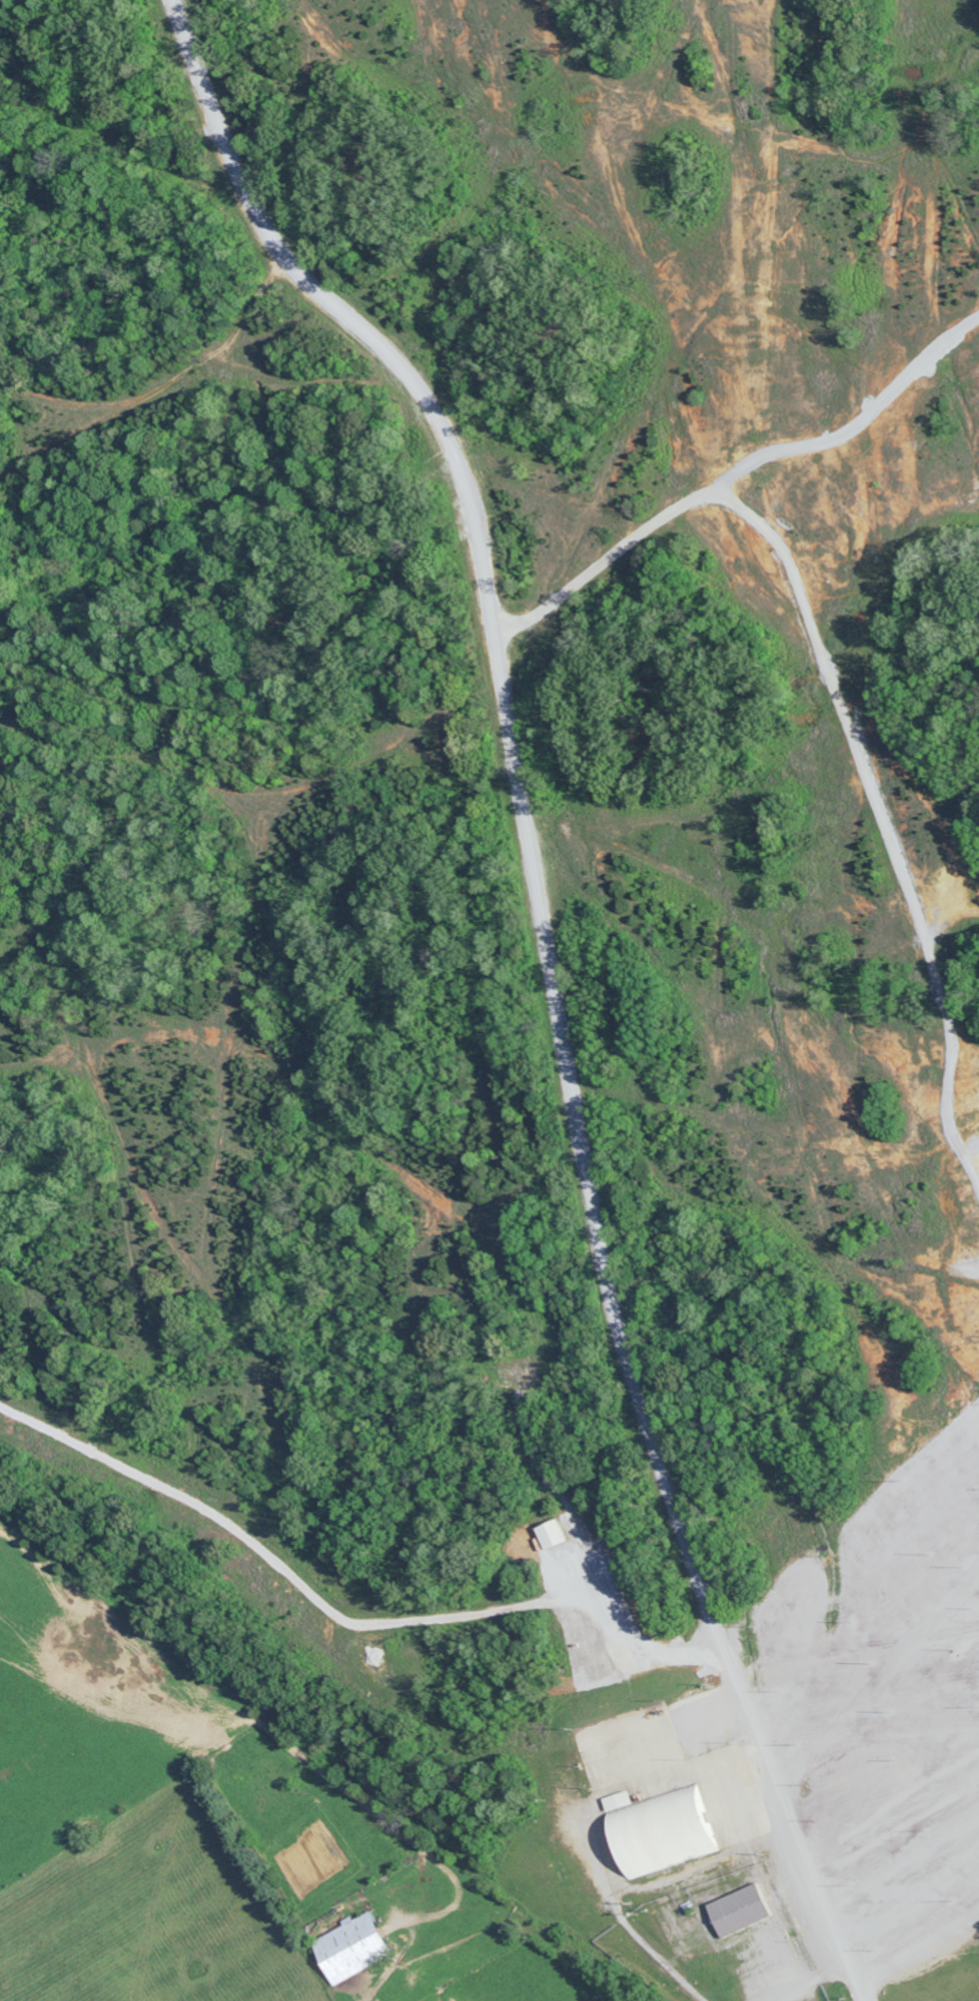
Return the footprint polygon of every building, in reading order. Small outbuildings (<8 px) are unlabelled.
[(534,1528),(544,1550),(566,1540),(556,1518),(534,1528)] [(632,1803),(629,1791),(601,1798),(623,1879),(716,1853),(697,1785),(632,1803)] [(771,1917),(757,1883),(706,1904),(720,1938),(771,1917)] [(311,1940),(330,1984),(390,1958),(370,1911),(352,1919),(351,1916),(340,1920),(343,1927),(311,1940)]
